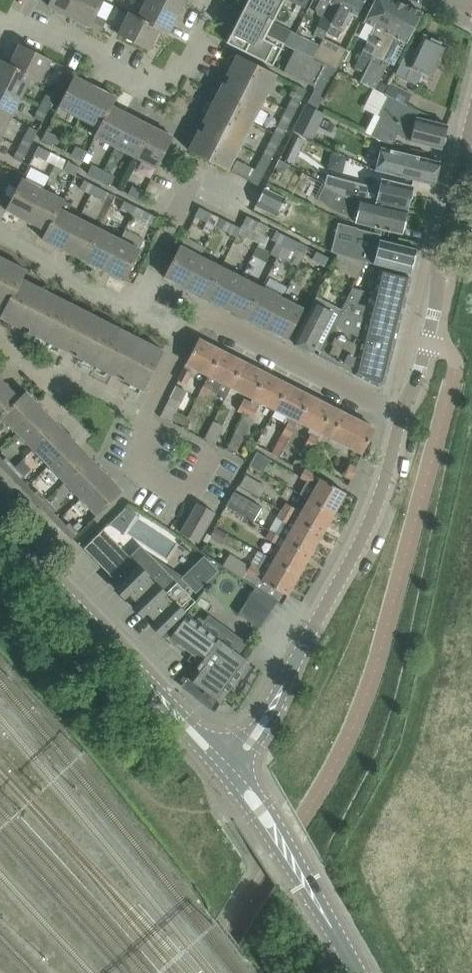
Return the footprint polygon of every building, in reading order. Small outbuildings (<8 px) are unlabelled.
[(76,0),(51,0),(49,5),(69,15),(76,0)] [(91,27),(96,16),(104,0),(76,0),(69,15),(91,27)] [(179,13),(153,0),(146,0),(137,17),(159,29),(168,34),(179,13)] [(185,0),(153,0),(179,13),(185,0)] [(226,42),(273,65),(273,64),(269,62),(280,42),(284,44),(284,43),(267,34),(273,22),(281,5),(284,0),(247,0),(226,42)] [(308,0),(284,0),(281,5),(292,11),(296,4),(304,8),(308,0)] [(342,0),(319,0),(315,7),(317,14),(322,16),(318,26),(314,33),(323,38),(326,30),(327,31),(342,0)] [(365,0),(342,0),(327,31),(336,35),(348,11),(357,16),(365,0)] [(357,61),(368,66),(373,55),(374,55),(401,1),(398,0),(374,0),(370,8),(363,21),(375,27),(363,49),(357,61)] [(368,66),(361,81),(375,89),(386,67),(382,65),(385,60),(383,60),(395,37),(406,42),(413,30),(422,12),(401,1),(374,55),(373,55),(368,66)] [(100,31),(106,21),(96,16),(91,27),(100,31)] [(159,29),(137,17),(135,20),(127,16),(118,34),(149,49),(159,29)] [(289,47),(290,46),(296,34),(273,22),(267,34),(284,43),(284,44),(289,47)] [(323,39),(319,46),(296,34),(290,46),(312,57),(318,60),(326,64),(336,69),(346,50),(323,39)] [(422,72),(433,76),(446,46),(424,36),(419,49),(410,45),(405,56),(404,56),(395,75),(417,85),(422,72)] [(41,54),(20,43),(9,63),(1,59),(0,61),(31,76),(31,75),(40,80),(51,59),(41,54)] [(308,65),(312,57),(290,46),(289,47),(294,49),(291,56),(300,61),(308,65)] [(277,74),(255,63),(237,54),(189,150),(228,170),(277,74)] [(292,75),(300,61),(291,56),(283,71),(285,72),(285,71),(292,75)] [(307,82),(318,60),(312,57),(308,65),(300,79),(307,82)] [(315,86),(326,64),(318,60),(307,82),(315,86)] [(31,76),(0,61),(0,86),(20,96),(31,76)] [(300,79),(308,65),(300,61),(292,75),(300,79)] [(315,86),(313,89),(316,90),(326,95),(339,71),(336,69),(326,64),(315,86)] [(68,86),(73,75),(64,70),(58,81),(68,86)] [(79,117),(94,85),(73,75),(68,86),(58,106),(79,117)] [(406,104),(411,95),(390,84),(385,93),(406,104)] [(100,127),(116,96),(94,85),(79,117),(100,127)] [(258,185),(267,167),(307,90),(299,85),(250,181),(258,185)] [(20,96),(0,86),(0,111),(10,117),(20,96)] [(406,104),(385,93),(383,92),(382,93),(388,95),(378,115),(380,116),(371,134),(380,139),(390,143),(396,133),(410,137),(409,140),(441,148),(442,145),(443,144),(445,137),(444,135),(447,124),(416,117),(419,111),(406,105),(406,104)] [(45,94),(39,106),(48,110),(49,108),(54,98),(45,94)] [(131,115),(126,112),(112,105),(116,97),(116,96),(100,127),(102,128),(97,137),(115,146),(131,115)] [(306,105),(301,116),(320,126),(326,115),(306,105)] [(39,106),(34,116),(43,121),(48,110),(39,106)] [(10,117),(0,111),(0,136),(10,117)] [(135,156),(151,125),(131,115),(115,146),(135,156)] [(157,167),(160,161),(173,136),(151,125),(135,156),(157,167)] [(58,137),(46,130),(41,139),(54,145),(58,137)] [(25,133),(19,146),(27,151),(34,138),(25,133)] [(294,136),(284,159),(293,163),(304,140),(294,136)] [(51,151),(38,145),(34,153),(47,159),(51,151)] [(87,152),(75,145),(71,154),(83,160),(87,152)] [(19,146),(13,157),(22,161),(27,151),(19,146)] [(378,158),(375,170),(415,180),(434,184),(440,161),(438,161),(392,150),(389,161),(378,158)] [(80,166),(68,160),(64,168),(76,174),(80,166)] [(91,164),(88,171),(99,177),(104,169),(92,163),(91,164)] [(104,169),(99,177),(111,184),(116,175),(104,169)] [(324,184),(321,189),(391,207),(391,206),(407,210),(413,186),(394,181),(381,178),(379,189),(347,181),(328,175),(325,185),(324,184)] [(26,220),(42,188),(22,177),(11,198),(5,209),(26,220)] [(84,179),(80,187),(92,193),(96,185),(84,179)] [(286,194),(265,183),(256,201),(277,212),(286,194)] [(96,185),(92,193),(104,199),(107,192),(108,191),(96,185)] [(128,194),(140,200),(145,192),(132,185),(128,194)] [(43,239),(63,198),(42,188),(26,220),(46,230),(42,238),(43,239)] [(321,189),(318,197),(326,205),(341,212),(348,214),(349,209),(357,211),(355,221),(370,225),(382,228),(402,233),(407,210),(391,206),(391,207),(321,189)] [(11,198),(1,193),(0,195),(0,206),(5,209),(11,198)] [(63,249),(79,217),(60,207),(64,199),(63,198),(43,239),(63,249)] [(120,208),(132,214),(137,206),(124,200),(120,208)] [(220,217),(212,213),(199,207),(195,215),(200,217),(194,228),(210,236),(220,217)] [(153,225),(157,217),(145,210),(141,219),(153,225)] [(259,221),(249,217),(247,215),(242,224),(254,230),(259,221)] [(84,260),(100,227),(79,217),(63,249),(84,260)] [(241,228),(241,227),(229,222),(225,230),(237,236),(241,228)] [(104,270),(120,238),(100,227),(84,260),(104,270)] [(333,252),(333,253),(337,254),(346,256),(359,260),(364,261),(379,265),(410,273),(411,269),(413,268),(414,263),(413,261),(416,248),(375,238),(376,233),(357,228),(353,246),(335,242),(333,252)] [(287,236),(275,230),(271,238),(283,244),(287,236)] [(287,236),(283,244),(294,250),(298,243),(299,242),(287,236)] [(125,280),(141,249),(120,238),(104,270),(125,280)] [(201,256),(198,254),(180,245),(164,276),(186,287),(201,256)] [(327,257),(316,251),(312,259),(323,265),(327,257)] [(337,254),(332,265),(356,278),(364,261),(359,260),(346,256),(337,254)] [(206,297),(221,266),(201,256),(186,287),(206,297)] [(22,278),(26,269),(2,257),(0,262),(0,306),(4,308),(22,278)] [(226,308),(242,276),(221,266),(206,297),(226,308)] [(411,277),(391,273),(372,268),(369,280),(376,282),(373,294),(404,302),(411,277)] [(247,318),(262,287),(242,276),(226,308),(247,318)] [(163,350),(22,278),(4,308),(0,317),(143,389),(163,350)] [(277,308),(282,297),(262,287),(247,318),(267,328),(277,308)] [(357,301),(363,291),(352,288),(348,296),(357,301)] [(384,383),(404,302),(373,294),(370,306),(356,303),(357,301),(348,296),(342,309),(321,350),(318,355),(378,385),(384,383)] [(321,350),(342,309),(316,296),(293,342),(313,352),(315,347),(321,350)] [(287,339),(296,321),(303,307),(282,297),(277,308),(267,328),(287,339)] [(199,338),(178,379),(186,383),(194,367),(208,374),(222,350),(199,338)] [(209,374),(200,391),(208,395),(210,390),(225,397),(231,385),(231,386),(243,361),(222,350),(208,374),(209,374)] [(243,361),(231,386),(253,397),(266,372),(243,361)] [(244,414),(242,418),(249,422),(251,418),(260,400),(275,408),(288,383),(266,372),(253,397),(250,403),(244,414)] [(19,397),(4,381),(0,385),(0,417),(1,416),(1,415),(19,398),(19,397)] [(288,383),(275,408),(287,414),(283,422),(285,423),(286,421),(294,424),(297,419),(309,395),(288,383)] [(170,417),(186,391),(176,385),(160,411),(170,417)] [(42,408),(37,403),(26,391),(19,397),(19,398),(1,415),(1,416),(17,432),(42,408)] [(309,395),(297,419),(321,431),(333,407),(309,395)] [(242,400),(237,410),(244,414),(250,403),(242,400)] [(333,407),(321,431),(345,444),(363,453),(375,428),(333,407)] [(33,449),(58,424),(42,408),(17,432),(33,449)] [(285,423),(281,432),(288,436),(294,424),(286,421),(285,423)] [(49,465),(74,441),(58,424),(33,449),(49,465)] [(312,447),(318,435),(310,431),(305,443),(312,447)] [(65,481),(90,457),(74,441),(49,465),(65,481)] [(0,463),(0,464),(8,473),(15,466),(6,457),(3,460),(0,463)] [(81,498),(106,473),(90,457),(65,481),(81,498)] [(352,477),(356,467),(350,464),(345,475),(352,477)] [(15,466),(8,473),(17,482),(24,475),(15,466)] [(306,480),(299,493),(308,498),(334,513),(346,492),(328,482),(320,477),(304,468),(300,476),(306,480)] [(81,498),(97,515),(122,490),(106,473),(81,498)] [(239,484),(260,495),(266,484),(245,473),(239,484)] [(38,489),(31,496),(40,505),(47,499),(38,489)] [(261,506),(251,501),(234,491),(226,505),(253,521),(261,506)] [(300,511),(296,518),(322,533),(334,513),(308,498),(307,498),(300,511)] [(47,499),(40,505),(49,515),(52,511),(56,508),(47,499)] [(198,542),(215,512),(198,502),(180,532),(198,542)] [(286,502),(281,510),(292,516),(296,509),(286,502)] [(282,523),(276,534),(280,536),(284,539),(311,553),(322,533),(296,518),(292,516),(281,510),(281,511),(276,519),(282,523)] [(72,539),(79,532),(69,522),(63,529),(72,539)] [(138,565),(129,556),(103,529),(84,547),(119,583),(138,565)] [(270,530),(265,539),(275,545),(280,536),(276,534),(270,530)] [(279,547),(273,558),(299,573),(311,553),(284,539),(279,547)] [(190,579),(151,555),(147,552),(138,565),(119,583),(154,620),(174,600),(176,602),(190,579)] [(252,564),(243,578),(255,586),(261,590),(282,604),(299,573),(273,558),(265,554),(257,567),(252,564)] [(207,585),(221,564),(208,555),(195,575),(207,583),(206,585),(207,585)] [(255,586),(238,613),(260,627),(276,603),(277,601),(282,604),(261,590),(255,586)] [(186,615),(176,602),(174,600),(154,620),(170,637),(192,653),(188,659),(197,666),(189,678),(219,701),(239,675),(242,678),(251,666),(247,663),(249,661),(186,615)]
